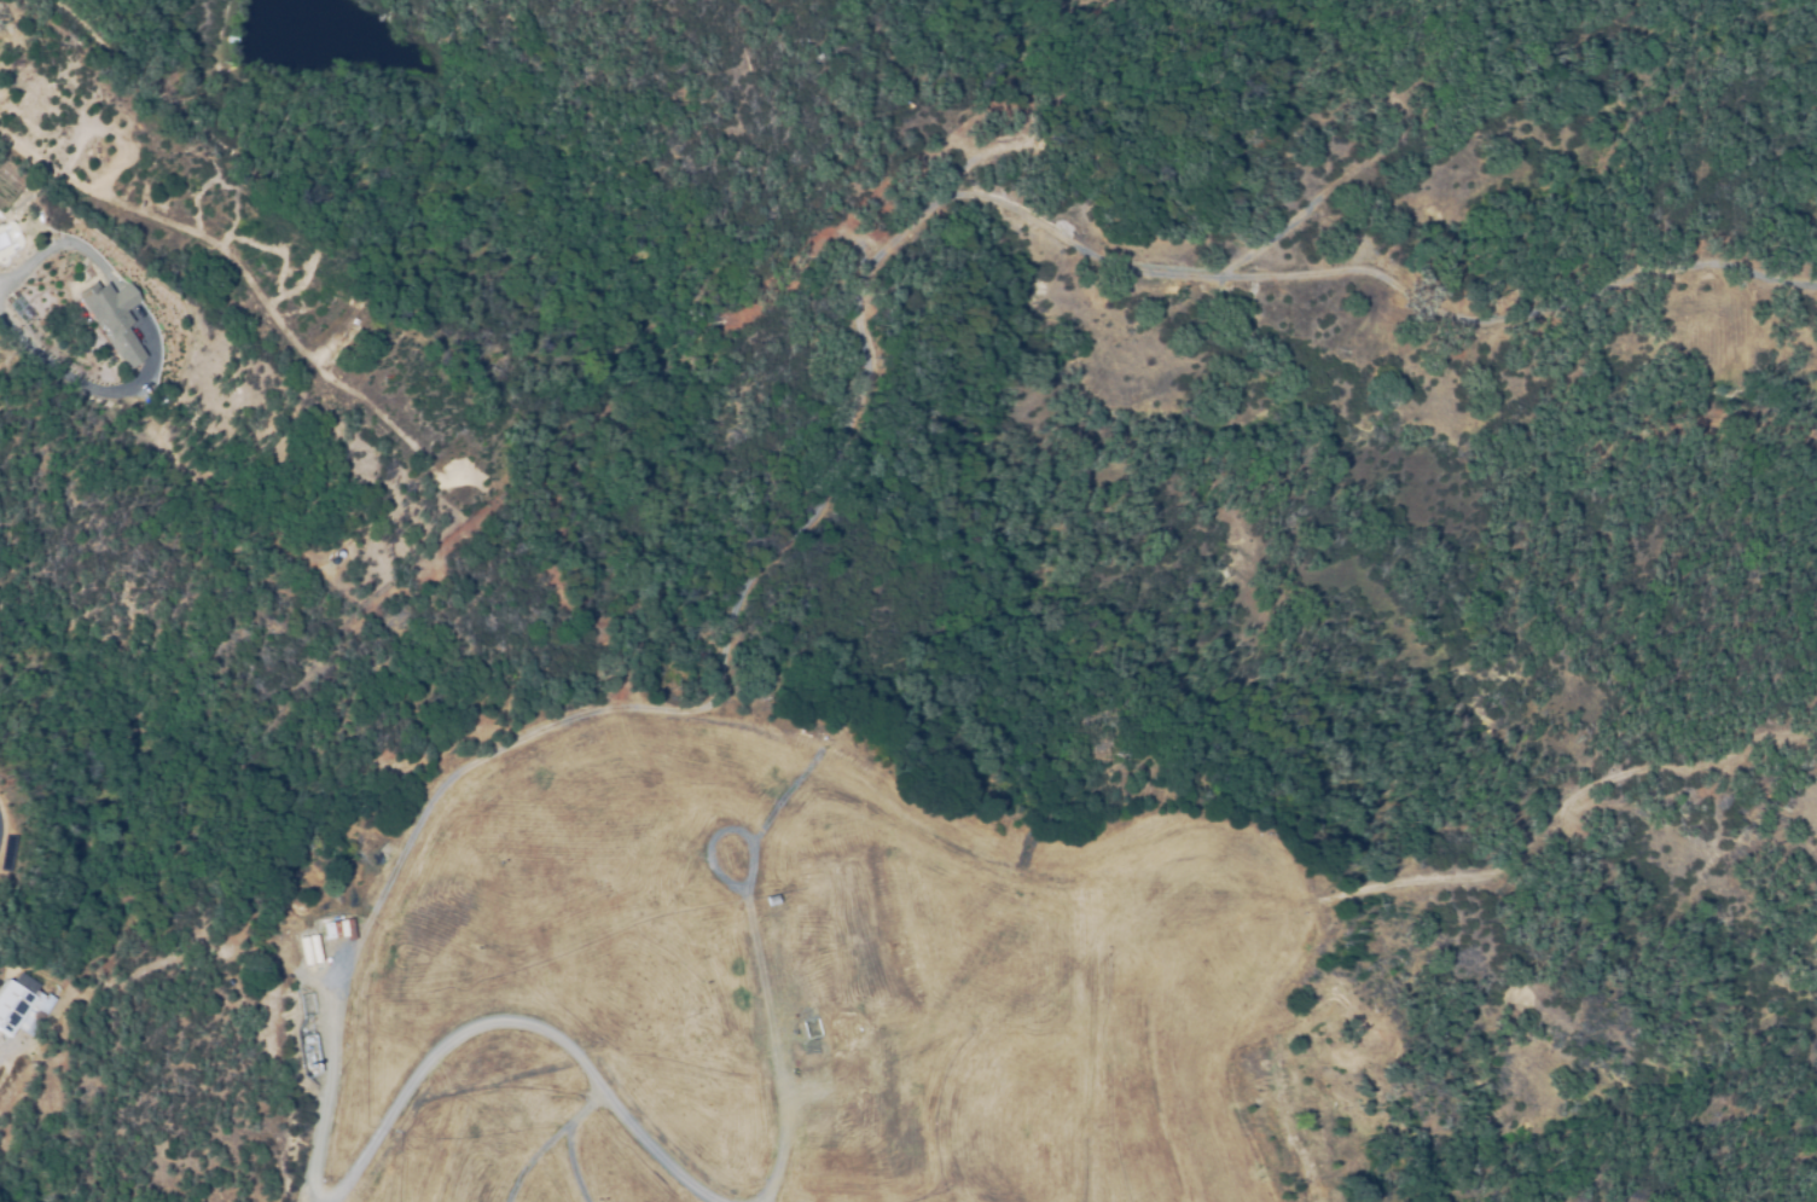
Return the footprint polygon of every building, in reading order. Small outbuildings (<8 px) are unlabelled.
[(71,302),(88,285),(95,295),(103,289),(111,298),(128,285),(141,301),(123,317),(130,326),(124,331),(146,359),(128,373),(71,302)] [(778,902),(767,906),(765,896),(776,894),(778,902)] [(7,1039),(0,1034),(0,994),(8,982),(13,985),(22,972),(48,993),(47,995),(54,1001),(50,1008),(29,1036),(16,1027),(7,1039)]
